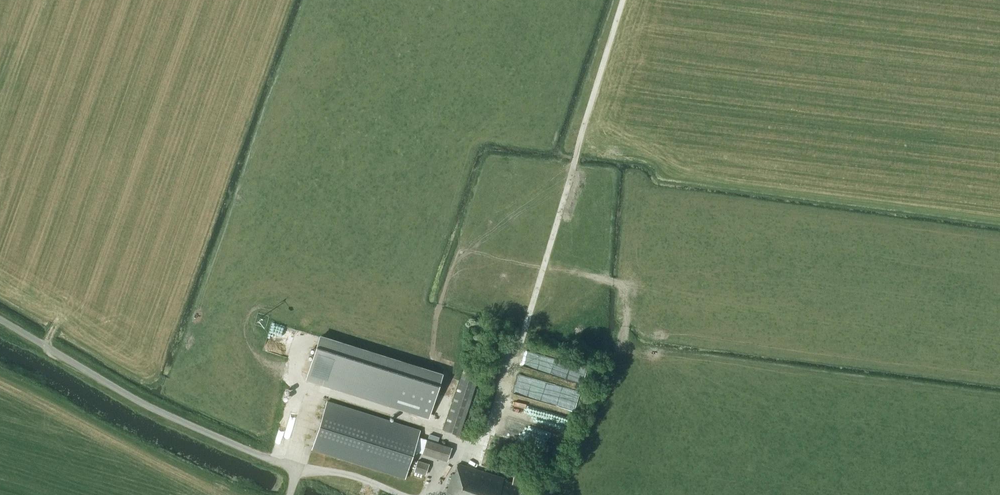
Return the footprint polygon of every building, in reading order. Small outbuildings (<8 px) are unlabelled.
[(319,337),(306,378),(429,416),(442,375),(319,337)] [(458,435),(480,370),(465,365),(444,430),(458,435)] [(312,449),(369,467),(405,478),(414,450),(447,461),(451,447),(418,437),(420,430),(327,401),(312,449)] [(419,461),(415,472),(425,475),(429,464),(419,461)] [(453,473),(446,494),(519,494),(524,480),(514,477),(512,483),(507,481),(507,479),(458,464),(455,473),(453,473)]
